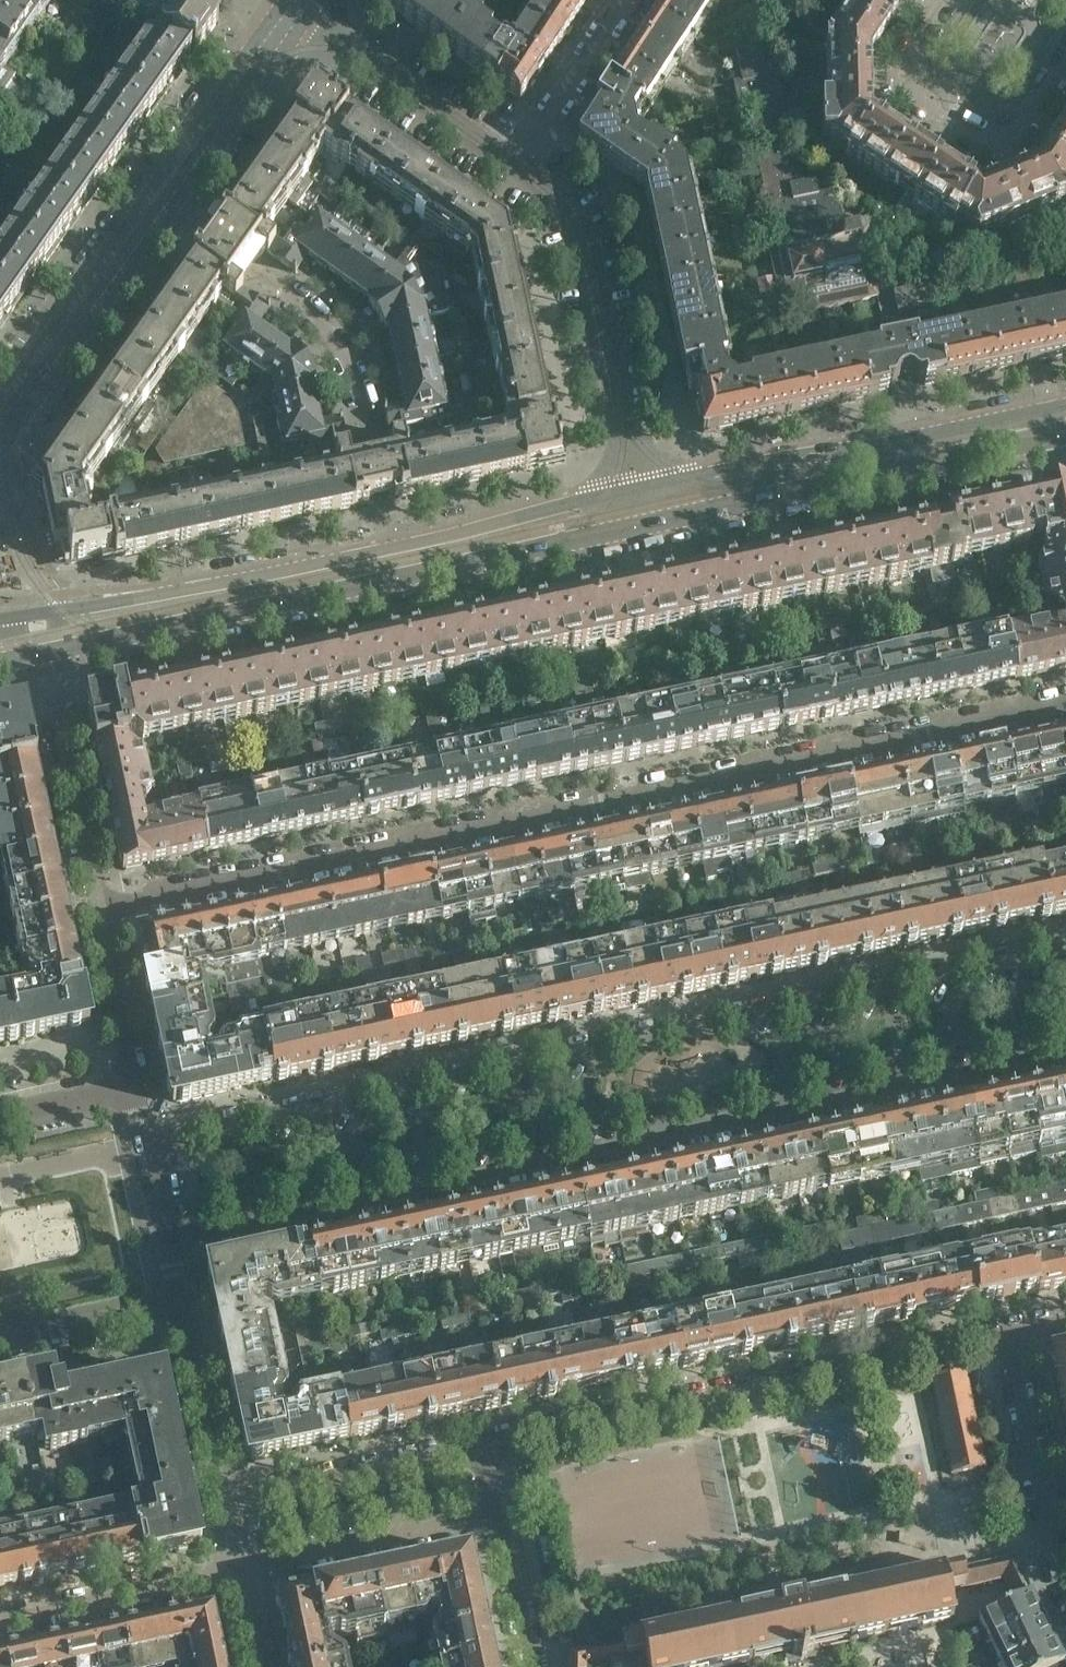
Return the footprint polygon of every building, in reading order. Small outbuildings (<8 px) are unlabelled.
[(38,17),(14,0),(0,0),(0,64),(3,66),(38,17)] [(50,0),(14,0),(38,17),(50,0)] [(116,0),(151,26),(154,25),(158,28),(164,27),(183,0),(116,0)] [(218,21),(188,0),(183,0),(164,27),(165,33),(195,54),(218,21)] [(413,26),(431,0),(376,0),(413,26)] [(474,12),(465,6),(460,13),(447,3),(444,7),(434,0),(431,0),(413,26),(447,50),(474,12)] [(578,14),(558,0),(540,0),(534,10),(529,7),(523,16),(517,25),(522,29),(510,47),(542,68),(578,14)] [(587,0),(558,0),(578,14),(587,0)] [(680,0),(665,0),(654,17),(690,40),(705,17),(680,0)] [(705,17),(716,0),(680,0),(705,17)] [(896,14),(889,9),(875,0),(857,0),(850,11),(854,13),(847,24),(877,44),(896,14)] [(889,9),(895,0),(875,0),(889,9)] [(99,23),(104,16),(97,12),(93,18),(99,23)] [(542,68),(510,47),(509,48),(503,43),(501,47),(489,39),(491,35),(478,25),(483,18),(474,12),(447,50),(520,102),(542,68)] [(106,28),(111,21),(104,16),(99,23),(106,28)] [(690,40),(654,17),(639,40),(674,63),(690,40)] [(95,30),(99,23),(93,18),(88,25),(95,30)] [(877,44),(847,24),(843,21),(827,45),(827,55),(831,55),(832,70),(868,69),(868,57),(877,44)] [(101,35),(106,28),(99,23),(95,30),(101,35)] [(139,34),(130,28),(126,33),(135,40),(139,34)] [(135,40),(126,33),(122,39),(131,45),(135,40)] [(160,103),(195,54),(165,33),(160,34),(151,46),(149,45),(125,79),(160,103)] [(674,63),(639,40),(624,63),(659,86),(674,63)] [(836,215),(832,197),(820,199),(817,185),(804,188),(801,175),(788,178),(776,120),(786,118),(778,80),(771,49),(761,52),(759,46),(735,52),(728,62),(739,112),(746,111),(777,251),(844,236),(840,214),(836,215)] [(782,79),(777,57),(776,48),(771,49),(778,80),(782,79)] [(64,73),(69,66),(62,61),(58,68),(64,73)] [(659,86),(624,63),(609,86),(644,109),(659,86)] [(71,77),(76,71),(69,66),(64,73),(71,77)] [(60,79),(64,73),(58,68),(53,74),(60,79)] [(869,104),(868,69),(832,70),(832,84),(828,84),(828,105),(869,104)] [(66,84),(71,77),(64,73),(60,79),(66,84)] [(125,153),(160,103),(125,79),(90,128),(125,153)] [(634,134),(632,127),(639,125),(645,115),(644,109),(609,86),(596,106),(597,106),(591,115),(596,118),(579,144),(625,176),(648,143),(634,134)] [(395,147),(334,104),(336,101),(330,97),(328,99),(314,90),(270,152),(305,177),(306,176),(305,176),(313,165),(309,162),(315,155),(318,157),(324,150),(338,160),(339,159),(348,166),(351,162),(357,167),(355,171),(370,181),(369,182),(370,183),(395,147)] [(799,103),(797,94),(786,96),(788,106),(799,103)] [(801,113),(800,106),(799,103),(788,106),(790,115),(801,113)] [(851,151),(869,122),(869,104),(828,105),(823,105),(823,139),(833,139),(851,151)] [(29,122),(34,115),(27,110),(23,117),(29,122)] [(36,127),(41,120),(34,115),(29,122),(36,127)] [(25,129),(29,122),(23,117),(18,124),(20,125),(25,129)] [(31,133),(36,127),(29,122),(25,129),(29,132),(31,133)] [(871,173),(896,134),(888,129),(887,129),(877,122),(869,122),(851,151),(849,153),(858,159),(855,163),(871,173)] [(90,202),(125,153),(90,128),(55,178),(90,202)] [(1062,131),(1046,155),(1065,168),(1065,134),(1062,131)] [(929,211),(955,173),(946,167),(930,157),(931,157),(929,156),(921,151),(922,151),(921,150),(920,151),(905,141),(905,140),(896,134),(871,173),(887,183),(889,180),(907,191),(916,197),(914,201),(929,211)] [(648,193),(671,160),(673,157),(650,141),(648,143),(625,176),(648,193)] [(17,150),(7,143),(0,153),(0,165),(4,168),(17,150)] [(419,218),(444,182),(395,147),(370,183),(419,218)] [(271,226),(305,177),(270,152),(235,201),(271,226)] [(1046,155),(1038,169),(1026,173),(1040,207),(1052,202),(1054,207),(1065,202),(1065,168),(1046,155)] [(697,228),(684,169),(671,160),(648,193),(646,196),(655,237),(697,228)] [(956,224),(958,221),(977,193),(974,186),(963,179),(963,178),(955,173),(929,211),(945,222),(947,218),(956,224)] [(1040,207),(1026,173),(993,186),(1009,225),(1030,217),(1028,212),(1040,207)] [(55,251),(90,202),(55,178),(20,227),(55,251)] [(322,193),(328,185),(320,179),(314,187),(322,193)] [(468,253),(493,217),(444,182),(419,218),(468,253)] [(331,200),(337,191),(328,185),(322,193),(331,200)] [(855,198),(861,189),(855,185),(849,194),(855,198)] [(1009,225),(993,186),(977,193),(958,221),(974,232),(977,238),(1009,225)] [(317,202),(322,193),(314,187),(308,196),(317,202)] [(860,202),(866,192),(861,189),(855,198),(860,202)] [(325,208),(331,200),(322,193),(317,202),(325,208)] [(351,208),(357,200),(348,194),(343,202),(351,208)] [(359,214),(365,206),(357,200),(351,208),(359,214)] [(249,254),(256,245),(267,253),(275,242),(264,235),(271,226),(235,201),(219,224),(222,227),(208,246),(202,256),(198,253),(182,276),(217,301),(224,292),(235,300),(242,289),(230,281),(239,268),(249,254)] [(368,220),(373,212),(365,206),(359,214),(368,220)] [(376,226),(382,218),(373,212),(368,220),(376,226)] [(306,254),(327,223),(330,220),(321,213),(304,237),(295,230),(289,239),(283,248),(275,242),(267,253),(295,273),(296,272),(296,271),(307,255),(306,254)] [(295,230),(301,222),(293,217),(287,225),(295,230)] [(527,308),(510,232),(507,227),(493,217),(468,253),(471,255),(484,317),(527,308)] [(384,232),(390,224),(382,218),(376,226),(384,232)] [(339,278),(361,247),(364,243),(330,220),(327,223),(306,254),(307,255),(318,262),(316,264),(325,270),(326,269),(339,278)] [(393,238),(398,230),(390,224),(384,232),(393,238)] [(289,239),(295,230),(287,225),(281,233),(289,239)] [(55,251),(20,227),(0,256),(0,287),(20,301),(55,251)] [(702,255),(697,228),(655,237),(660,264),(702,255)] [(401,243),(406,235),(398,230),(393,238),(401,243)] [(430,254),(435,246),(427,241),(421,248),(430,254)] [(373,302),(395,271),(394,271),(397,267),(364,243),(361,247),(339,278),(352,286),(350,288),(359,294),(360,293),(370,300),(373,302)] [(438,260),(444,252),(435,246),(430,254),(438,260)] [(878,298),(866,246),(821,256),(821,255),(788,262),(793,283),(778,286),(784,318),(878,298)] [(448,314),(440,275),(407,251),(397,267),(394,271),(395,271),(373,302),(370,300),(368,303),(385,330),(389,329),(388,326),(425,318),(425,319),(429,318),(448,314)] [(708,282),(702,255),(660,264),(666,291),(708,282)] [(181,352),(212,308),(217,301),(182,276),(145,327),(181,352)] [(714,309),(708,282),(666,291),(672,318),(714,309)] [(466,294),(463,284),(454,286),(457,296),(466,294)] [(20,301),(0,287),(0,329),(20,301)] [(257,326),(264,317),(268,310),(269,311),(270,309),(242,289),(235,300),(242,305),(236,313),(231,321),(228,325),(237,331),(222,352),(229,357),(253,324),(257,326)] [(914,307),(910,291),(895,294),(898,310),(914,307)] [(468,304),(466,294),(457,296),(459,306),(468,304)] [(231,321),(236,313),(229,307),(223,316),(231,321)] [(539,367),(527,308),(484,317),(497,376),(539,367)] [(725,363),(719,336),(714,309),(672,318),(683,372),(684,372),(722,364),(725,363)] [(1044,317),(1053,359),(1065,356),(1065,312),(1044,317)] [(225,330),(228,325),(231,321),(223,316),(217,324),(225,330)] [(1053,359),(1044,317),(1017,323),(1026,365),(1053,359)] [(438,357),(429,318),(425,319),(425,318),(388,326),(389,329),(392,341),(389,341),(392,352),(394,351),(397,366),(438,357)] [(464,331),(463,322),(453,324),(455,333),(464,331)] [(1026,365),(1017,323),(990,328),(999,370),(1026,365)] [(266,374),(285,347),(273,339),(275,337),(266,331),(265,332),(257,326),(253,324),(229,357),(262,381),(266,374)] [(145,404),(181,352),(145,327),(109,378),(145,404)] [(999,370),(990,328),(963,334),(972,376),(999,370)] [(467,341),(464,331),(455,333),(457,343),(467,341)] [(972,376),(963,334),(936,340),(945,382),(972,376)] [(945,382),(936,340),(917,344),(915,338),(905,340),(905,343),(890,346),(888,346),(888,344),(877,346),(878,352),(859,356),(868,398),(887,394),(887,390),(891,389),(892,389),(893,388),(894,387),(895,386),(896,385),(896,384),(897,383),(898,381),(900,379),(902,378),(903,378),(905,377),(906,377),(908,378),(910,378),(912,379),(913,380),(915,382),(916,382),(917,383),(919,383),(924,382),(925,386),(945,382)] [(469,351),(467,341),(457,343),(459,353),(469,351)] [(317,379),(310,368),(296,346),(289,350),(285,347),(266,374),(272,378),(279,389),(280,395),(313,388),(311,383),(317,379)] [(471,361),(469,351),(459,353),(461,363),(471,361)] [(868,398),(859,356),(832,362),(841,404),(868,398)] [(207,371),(213,363),(205,357),(199,365),(207,371)] [(447,398),(438,357),(397,366),(400,381),(398,382),(400,392),(402,392),(405,405),(406,407),(447,398)] [(473,371),(471,361),(461,363),(464,373),(473,371)] [(841,404),(832,362),(805,368),(814,410),(841,404)] [(215,376),(221,368),(213,363),(207,371),(215,376)] [(760,421),(752,385),(738,388),(725,379),(722,364),(684,372),(689,394),(695,393),(703,433),(760,421)] [(555,440),(539,367),(497,376),(500,394),(505,393),(507,402),(503,402),(505,413),(504,414),(507,432),(498,434),(499,438),(491,440),(490,436),(476,439),(477,442),(485,480),(560,464),(556,448),(560,447),(558,439),(555,440)] [(223,382),(229,374),(221,368),(215,376),(223,382)] [(814,410),(805,368),(778,374),(787,416),(814,410)] [(475,381),(473,371),(464,373),(466,383),(475,381)] [(231,388),(237,380),(229,374),(223,382),(231,388)] [(787,416),(778,374),(751,379),(752,385),(760,421),(787,416)] [(109,454),(145,404),(109,378),(73,430),(109,454)] [(477,392),(475,381),(466,383),(468,394),(477,392)] [(187,395),(193,387),(186,382),(180,390),(187,395)] [(242,446),(236,415),(228,402),(204,385),(163,442),(175,460),(242,446)] [(320,413),(318,402),(316,403),(313,388),(280,395),(272,397),(280,436),(321,427),(320,423),(318,413),(320,413)] [(181,404),(187,395),(180,390),(174,398),(181,404)] [(423,426),(421,415),(449,409),(447,398),(406,407),(405,405),(386,409),(386,408),(384,409),(391,442),(404,439),(402,430),(413,428),(423,426)] [(481,412),(479,403),(479,402),(469,404),(471,414),(481,412)] [(471,414),(469,404),(459,406),(461,416),(471,414)] [(483,422),(481,412),(471,414),(473,424),(483,422)] [(473,424),(471,414),(461,416),(463,426),(473,424)] [(348,451),(341,418),(339,418),(339,419),(320,423),(321,427),(280,436),(282,445),(307,440),(310,450),(314,449),(324,447),(334,445),(336,454),(348,451)] [(265,429),(263,420),(253,422),(255,431),(265,429)] [(435,433),(433,423),(423,426),(425,435),(435,433)] [(425,435),(423,426),(413,428),(415,437),(425,435)] [(267,439),(265,429),(255,431),(257,441),(267,439)] [(152,551),(144,513),(143,509),(93,519),(92,515),(105,513),(102,502),(90,504),(86,486),(109,454),(73,430),(35,482),(42,487),(55,548),(56,548),(59,564),(65,563),(65,564),(71,563),(71,564),(115,554),(116,559),(152,551)] [(150,447),(156,439),(149,434),(143,442),(150,447)] [(269,449),(267,439),(257,441),(259,451),(269,449)] [(426,493),(418,454),(417,451),(407,453),(404,439),(391,442),(394,456),(351,465),(348,451),(336,454),(338,467),(328,469),(329,474),(337,512),(364,506),(363,501),(391,495),(398,494),(399,498),(426,493)] [(485,480),(477,442),(476,439),(417,451),(418,454),(426,493),(485,480)] [(144,456),(150,447),(143,442),(137,451),(144,456)] [(326,456),(324,447),(314,449),(316,458),(326,456)] [(271,458),(269,449),(259,451),(261,460),(271,458)] [(316,458),(314,449),(310,450),(304,451),(306,460),(316,458)] [(241,466),(239,457),(229,459),(231,468),(241,466)] [(231,468),(229,459),(219,461),(221,470),(231,468)] [(337,512),(329,474),(328,469),(266,482),(267,487),(275,525),(337,512)] [(181,488),(178,470),(168,472),(170,481),(171,490),(181,488)] [(171,490),(170,481),(159,483),(161,492),(171,490)] [(275,525),(267,487),(266,482),(205,495),(206,500),(214,538),(275,525)] [(1034,496),(1043,537),(1044,545),(1065,541),(1065,490),(1034,496)] [(214,538),(206,500),(205,495),(143,509),(144,513),(152,551),(214,538)] [(1043,537),(1034,496),(1003,503),(1012,548),(1031,544),(1034,539),(1043,537)] [(1012,548),(1003,503),(965,511),(971,540),(977,538),(980,550),(991,547),(992,552),(1012,548)] [(971,540),(965,511),(940,517),(950,567),(963,564),(962,558),(969,557),(968,552),(980,550),(977,538),(971,540)] [(954,582),(950,567),(940,517),(902,525),(908,553),(914,552),(918,570),(930,567),(930,571),(925,572),(928,587),(954,582)] [(908,553),(902,525),(877,530),(878,536),(887,580),(907,576),(906,572),(918,570),(914,552),(908,553)] [(887,580),(878,536),(877,530),(839,538),(845,567),(851,565),(855,583),(866,581),(867,584),(887,580)] [(845,567),(839,538),(813,544),(815,549),(824,594),(844,589),(843,586),(855,583),(851,565),(845,567)] [(1044,545),(1043,548),(1045,555),(1041,560),(1043,570),(1040,576),(1042,584),(1065,579),(1065,541),(1044,545)] [(824,594),(815,549),(813,544),(776,552),(782,580),(788,579),(792,596),(803,594),(804,598),(824,594)] [(782,580),(776,552),(750,557),(751,563),(761,607),(781,603),(780,599),(792,596),(788,579),(782,580)] [(761,607),(751,563),(750,557),(713,565),(719,594),(725,592),(728,610),(740,608),(741,611),(761,607)] [(719,594),(713,565),(687,570),(688,576),(698,621),(718,616),(717,612),(728,610),(725,592),(719,594)] [(698,621),(688,576),(687,570),(649,579),(656,607),(662,606),(665,623),(677,621),(678,625),(698,621)] [(656,607),(649,579),(624,584),(625,589),(634,634),(655,630),(654,626),(665,623),(662,606),(656,607)] [(1042,584),(1043,593),(1049,597),(1051,606),(1056,610),(1057,615),(1063,618),(1065,618),(1065,579),(1042,584)] [(634,634),(625,589),(624,584),(586,592),(592,620),(598,619),(602,637),(614,634),(614,638),(634,634)] [(592,620),(586,592),(561,597),(562,603),(571,647),(591,643),(591,639),(602,637),(598,619),(592,620)] [(571,647),(562,603),(561,597),(523,605),(529,634),(535,633),(539,650),(550,648),(551,652),(571,647)] [(529,634),(523,605),(497,611),(499,616),(508,661),(528,657),(527,653),(539,650),(535,633),(529,634)] [(508,661),(499,616),(497,611),(460,619),(466,647),(472,646),(476,664),(487,661),(488,665),(508,661)] [(466,647),(460,619),(434,624),(435,630),(445,674),(465,670),(464,666),(476,664),(472,646),(466,647)] [(445,674),(435,630),(434,624),(397,632),(403,661),(409,660),(413,677),(424,675),(425,679),(445,674)] [(1065,626),(1056,628),(1051,625),(1036,628),(1045,673),(1065,669),(1065,630),(1065,626)] [(1045,673),(1036,628),(1017,632),(1018,636),(1008,638),(1008,639),(1016,679),(1045,673)] [(1016,679),(1008,639),(1008,638),(1006,629),(996,631),(997,636),(981,639),(990,685),(1016,679)] [(403,661),(397,632),(371,638),(372,643),(382,688),(402,684),(401,680),(413,677),(409,660),(403,661)] [(382,688),(372,643),(371,638),(334,646),(340,674),(346,673),(349,691),(361,688),(362,692),(382,688)] [(990,685),(981,639),(964,643),(963,639),(954,640),(964,690),(990,685)] [(964,690),(954,640),(944,642),(945,647),(928,650),(938,696),(964,690)] [(340,674),(334,646),(308,651),(309,657),(319,701),(339,697),(338,693),(349,691),(346,673),(340,674)] [(938,696),(928,650),(911,654),(911,650),(901,652),(912,702),(938,696)] [(319,701),(309,657),(308,651),(270,659),(276,688),(282,687),(286,704),(298,702),(299,706),(319,701)] [(912,702),(901,652),(892,654),(893,658),(876,661),(886,707),(912,702)] [(276,688),(270,659),(245,665),(246,670),(255,715),(276,711),(275,707),(286,704),(282,687),(276,688)] [(886,707),(876,661),(859,665),(858,661),(849,663),(860,713),(886,707)] [(860,713),(849,663),(840,665),(841,669),(824,673),(834,718),(860,713)] [(255,715),(246,670),(245,665),(207,673),(213,701),(219,700),(223,718),(235,715),(235,719),(255,715)] [(834,718),(824,673),(824,672),(797,677),(807,724),(834,718)] [(213,701),(207,673),(182,678),(183,684),(192,728),(212,724),(212,720),(223,718),(219,700),(213,701)] [(807,724),(797,677),(771,683),(781,729),(807,724)] [(192,728),(183,684),(182,678),(144,686),(150,715),(156,714),(160,731),(171,729),(172,733),(192,728)] [(781,729),(771,683),(745,688),(755,735),(781,729)] [(150,715),(144,686),(118,692),(120,697),(128,735),(136,733),(143,738),(149,736),(148,734),(160,731),(156,714),(150,715)] [(755,735),(745,688),(720,694),(729,740),(755,735)] [(128,735),(120,697),(118,692),(87,698),(97,747),(129,740),(128,735)] [(729,740),(720,694),(694,699),(703,746),(729,740)] [(703,746),(694,699),(667,705),(677,751),(703,746)] [(677,751),(667,705),(641,710),(651,757),(677,751)] [(651,757),(641,710),(615,716),(625,762),(651,757)] [(31,749),(29,750),(23,718),(24,717),(23,712),(0,716),(0,763),(1,770),(0,770),(0,802),(40,793),(31,749)] [(625,762),(615,716),(590,721),(599,768),(625,762)] [(599,768),(590,721),(564,727),(573,774),(599,768)] [(573,774),(564,727),(538,732),(547,779),(573,774)] [(547,779),(538,732),(511,738),(512,739),(521,785),(547,779)] [(1057,737),(1065,778),(1065,736),(1057,737)] [(1057,737),(1030,743),(1039,787),(1065,781),(1065,778),(1057,737)] [(521,785),(512,739),(485,745),(495,790),(521,785)] [(140,762),(138,754),(131,749),(129,740),(97,747),(105,784),(147,775),(146,766),(140,762)] [(1039,787),(1030,743),(1004,749),(1014,792),(1039,787)] [(495,790),(485,745),(459,750),(469,796),(495,790)] [(1014,792),(1004,749),(978,754),(988,799),(1014,793),(1014,792)] [(469,796),(459,750),(433,756),(443,801),(469,796)] [(988,799),(978,754),(952,760),(962,805),(988,799)] [(443,801),(433,756),(407,761),(417,807),(443,801)] [(962,805),(952,760),(926,765),(936,810),(962,805)] [(417,807),(407,761),(381,767),(391,812),(417,807)] [(936,810),(926,765),(900,771),(910,816),(936,810)] [(391,812),(381,767),(355,772),(365,818),(391,812)] [(910,816),(900,771),(874,776),(884,821),(910,816)] [(365,818),(355,772),(329,778),(339,823),(365,818)] [(147,798),(146,789),(149,784),(147,775),(105,784),(113,821),(142,815),(145,809),(144,803),(147,798)] [(884,821),(874,776),(848,782),(858,827),(884,821)] [(339,823),(329,778),(303,783),(313,829),(339,823)] [(858,827),(848,782),(823,787),(832,832),(858,827)] [(313,829),(303,783),(277,789),(287,834),(313,829)] [(832,832),(823,787),(797,793),(807,842),(818,840),(817,835),(832,832)] [(287,834),(277,789),(251,794),(261,840),(287,834)] [(44,812),(40,793),(0,802),(0,834),(47,824),(44,812)] [(807,842),(797,793),(770,798),(780,844),(795,840),(796,844),(807,842)] [(261,840),(251,794),(225,800),(235,845),(261,840)] [(780,844),(770,798),(744,804),(755,853),(766,851),(765,847),(780,844)] [(235,845),(225,800),(199,806),(200,810),(209,851),(235,845)] [(755,853),(744,804),(718,810),(728,855),(743,852),(744,856),(755,853)] [(200,810),(190,812),(189,808),(171,812),(180,857),(209,851),(200,810)] [(728,855),(718,810),(692,815),(703,864),(713,862),(713,858),(728,855)] [(180,857),(171,812),(156,815),(152,820),(143,822),(152,863),(180,857)] [(152,863),(143,822),(142,815),(113,821),(123,869),(152,863)] [(703,864),(692,815),(666,821),(676,866),(691,863),(692,867),(703,864)] [(1057,827),(1055,818),(1047,820),(1048,829),(1057,827)] [(1048,829),(1047,820),(1038,822),(1040,830),(1048,829)] [(676,866),(666,821),(640,826),(651,876),(661,873),(660,869),(676,866)] [(47,824),(0,834),(0,836),(2,847),(0,847),(0,861),(1,865),(6,864),(6,863),(53,853),(47,824)] [(1065,833),(1064,825),(1057,827),(1059,835),(1065,834),(1065,833)] [(651,876),(640,826),(614,832),(624,877),(639,874),(640,878),(651,876)] [(624,877),(614,832),(588,837),(598,887),(609,884),(608,880),(624,877)] [(1017,844),(1016,836),(1003,838),(1005,846),(1017,844)] [(598,887),(588,837),(562,843),(571,888),(587,885),(588,889),(598,887)] [(1005,846),(1003,838),(991,841),(992,849),(1005,846)] [(571,888),(562,843),(536,848),(546,898),(557,895),(556,891),(571,888)] [(975,853),(973,845),(961,847),(962,855),(975,853)] [(546,898),(536,848),(510,854),(519,899),(535,896),(535,900),(546,898)] [(59,883),(53,853),(6,863),(6,864),(8,875),(3,877),(7,894),(12,893),(59,883)] [(519,899),(510,854),(484,860),(494,909),(505,907),(504,903),(519,899)] [(928,863),(926,855),(914,857),(915,865),(928,863)] [(915,865),(914,857),(901,860),(903,868),(915,865)] [(494,909),(484,860),(457,865),(467,910),(482,907),(483,911),(494,909)] [(1053,865),(1054,869),(1042,872),(1051,917),(1065,914),(1065,863),(1053,865)] [(467,910),(457,865),(431,871),(441,916),(441,920),(453,918),(452,914),(467,910)] [(1051,917),(1042,872),(1041,868),(1028,870),(1027,866),(1010,869),(1021,924),(1051,917)] [(868,875),(866,867),(854,870),(855,878),(868,875)] [(1021,924),(1010,869),(992,873),(993,878),(981,880),(991,930),(1021,924)] [(855,878),(854,870),(841,873),(843,881),(855,878)] [(441,916),(431,871),(405,876),(416,926),(425,924),(424,920),(441,916)] [(416,926),(405,876),(379,882),(389,927),(406,923),(407,927),(416,926)] [(991,930),(981,880),(980,876),(963,879),(964,884),(951,887),(962,936),(991,930)] [(808,888),(807,880),(794,883),(796,891),(808,888)] [(389,927),(379,882),(353,887),(364,937),(373,935),(372,931),(389,927)] [(66,914),(59,883),(12,893),(15,907),(10,908),(14,926),(19,924),(66,914)] [(796,891),(794,883),(781,885),(783,894),(796,891)] [(962,936),(951,887),(939,889),(938,885),(920,889),(932,943),(962,936)] [(364,937),(353,887),(327,893),(337,938),(354,935),(355,939),(364,937)] [(932,943),(920,889),(903,892),(904,897),(891,900),(902,949),(932,943)] [(337,938),(327,893),(301,898),(311,948),(321,946),(320,942),(337,938)] [(749,903),(747,893),(734,895),(736,906),(749,903)] [(736,906),(734,895),(721,898),(724,909),(736,906)] [(902,949),(891,900),(890,895),(874,898),(875,903),(861,906),(872,955),(902,949)] [(311,948),(301,898),(275,904),(285,949),(302,946),(302,950),(311,948)] [(707,913),(704,902),(692,905),(694,915),(707,913)] [(285,949),(275,904),(249,909),(259,959),(268,957),(268,953),(285,949)] [(872,955),(861,906),(849,909),(848,904),(831,908),(842,962),(872,955)] [(645,915),(643,906),(630,909),(632,917),(645,915)] [(842,962),(831,908),(813,911),(814,916),(802,919),(812,968),(842,962)] [(263,976),(259,959),(249,909),(223,915),(233,964),(252,979),(256,997),(267,995),(263,976)] [(632,917),(630,909),(618,912),(620,920),(632,917)] [(660,923),(657,912),(645,915),(647,925),(660,923)] [(72,945),(66,914),(19,924),(21,937),(16,938),(20,956),(25,955),(72,945)] [(812,968),(802,919),(801,914),(783,918),(784,922),(772,925),(782,975),(812,968)] [(233,964),(223,915),(197,921),(206,966),(206,968),(209,970),(232,979),(239,977),(243,1000),(256,997),(252,979),(233,964)] [(645,915),(632,917),(634,928),(647,925),(645,915)] [(593,926),(591,918),(578,920),(580,928),(593,926)] [(782,975),(772,925),(771,920),(757,923),(756,919),(740,923),(752,981),(782,975)] [(580,928),(578,920),(566,923),(567,931),(568,931),(580,928)] [(206,966),(197,921),(138,933),(146,975),(179,968),(181,976),(192,974),(197,978),(226,984),(232,983),(234,992),(236,1002),(243,1000),(239,977),(232,979),(209,970),(206,968),(206,966)] [(752,981),(740,923),(724,926),(725,930),(711,933),(723,987),(752,981)] [(540,937),(539,929),(526,931),(528,939),(540,937)] [(528,939),(526,931),(514,934),(515,942),(528,939)] [(568,931),(567,931),(555,934),(557,944),(570,942),(568,931)] [(723,987),(711,933),(681,939),(693,994),(723,987)] [(557,944),(555,934),(542,936),(544,947),(557,944)] [(693,994),(681,939),(667,942),(667,938),(650,942),(663,1000),(693,994)] [(488,948),(487,940),(474,942),(476,951),(478,950),(488,948)] [(476,951),(474,942),(461,945),(463,953),(465,953),(476,951)] [(663,1000),(650,942),(634,945),(635,949),(621,952),(633,1006),(663,1000)] [(80,983),(72,945),(25,955),(28,967),(31,969),(32,968),(34,981),(39,983),(53,980),(54,984),(59,983),(60,987),(80,983)] [(480,961),(478,950),(476,951),(465,953),(468,963),(480,961)] [(633,1006),(621,952),(591,958),(603,1013),(633,1006)] [(465,953),(463,953),(453,955),(455,966),(468,963),(465,953)] [(603,1013),(591,958),(578,961),(577,958),(561,961),(573,1019),(603,1013)] [(573,1019),(561,961),(545,964),(545,968),(532,971),(543,1025),(573,1019)] [(421,973),(418,963),(406,965),(408,976),(421,973)] [(202,1002),(197,978),(192,974),(181,976),(179,968),(146,975),(145,975),(153,1012),(202,1002)] [(391,980),(389,969),(376,972),(378,983),(391,980)] [(293,989),(289,971),(263,976),(267,995),(269,995),(273,994),(286,991),(293,989)] [(543,1025),(532,971),(502,978),(513,1032),(543,1025)] [(378,983),(376,972),(363,975),(365,985),(378,983)] [(22,980),(12,974),(6,975),(8,983),(22,980)] [(513,1032),(502,978),(488,980),(487,977),(471,980),(484,1038),(513,1032)] [(348,989),(346,978),(333,981),(335,992),(348,989)] [(90,1026),(80,983),(60,987),(59,983),(54,984),(53,980),(39,983),(40,991),(46,990),(48,998),(52,998),(53,1006),(47,1008),(52,1034),(90,1026)] [(484,1038),(471,980),(455,984),(456,987),(442,990),(454,1045),(484,1038)] [(234,992),(232,983),(226,984),(228,994),(234,992)] [(301,999),(299,988),(293,989),(286,991),(288,1002),(301,999)] [(52,1034),(47,1008),(53,1006),(52,998),(48,998),(46,990),(40,991),(11,997),(20,1041),(52,1034)] [(454,1045),(442,990),(412,997),(424,1051),(454,1045)] [(288,1002),(286,991),(273,994),(276,1004),(288,1002)] [(236,1002),(234,992),(228,994),(230,1003),(236,1002)] [(271,1005),(269,995),(267,995),(256,997),(258,1008),(271,1005)] [(424,1051),(412,997),(399,1000),(398,996),(382,999),(394,1057),(424,1051)] [(11,997),(0,999),(0,1045),(20,1041),(11,997)] [(258,1008),(256,997),(243,1000),(246,1011),(258,1008)] [(394,1057),(382,999),(365,1003),(366,1007),(352,1009),(364,1064),(394,1057)] [(246,1011),(243,1000),(236,1002),(238,1012),(246,1011)] [(208,1031),(202,1002),(153,1012),(160,1042),(208,1031)] [(238,1012),(236,1002),(230,1003),(232,1014),(238,1012)] [(364,1064),(352,1009),(323,1016),(334,1070),(364,1064)] [(334,1070),(323,1016),(309,1019),(308,1015),(292,1018),(304,1076),(334,1070)] [(304,1076),(292,1018),(276,1022),(276,1026),(263,1029),(264,1036),(274,1083),(304,1076)] [(215,1095),(206,1055),(210,1054),(208,1046),(210,1040),(208,1031),(160,1042),(173,1104),(177,1104),(215,1095)] [(274,1083),(264,1036),(237,1042),(235,1044),(244,1089),(274,1083)] [(244,1089),(235,1044),(221,1047),(219,1049),(220,1052),(210,1054),(206,1055),(215,1095),(244,1089)] [(1056,1088),(1065,1134),(1065,1086),(1056,1088)] [(1056,1088),(1026,1094),(1037,1144),(1065,1137),(1065,1134),(1056,1088)] [(1037,1144),(1026,1094),(997,1101),(1007,1150),(1037,1144)] [(1007,1150),(997,1101),(967,1107),(977,1156),(1007,1150)] [(977,1156),(967,1107),(937,1114),(947,1163),(977,1156)] [(947,1163),(937,1114),(907,1120),(917,1169),(947,1163)] [(917,1169),(907,1120),(877,1126),(887,1175),(917,1169)] [(887,1175),(877,1126),(847,1133),(858,1182),(887,1175)] [(858,1182),(847,1133),(817,1139),(827,1187),(828,1188),(858,1182)] [(827,1187),(817,1139),(787,1145),(798,1196),(815,1193),(814,1189),(827,1187)] [(798,1196),(787,1145),(757,1152),(768,1199),(781,1197),(781,1200),(798,1196)] [(768,1199),(757,1152),(728,1158),(738,1206),(738,1209),(755,1205),(755,1202),(768,1199)] [(738,1206),(728,1158),(698,1164),(709,1215),(725,1212),(725,1208),(738,1206)] [(709,1215),(698,1164),(668,1171),(678,1218),(691,1216),(692,1219),(709,1215)] [(678,1218),(668,1171),(638,1177),(648,1225),(661,1222),(662,1225),(679,1222),(678,1218)] [(648,1225),(638,1177),(608,1183),(619,1235),(636,1231),(635,1228),(648,1225)] [(1056,1189),(1054,1180),(1045,1182),(1047,1190),(1056,1189)] [(1047,1190),(1045,1182),(1036,1184),(1038,1192),(1047,1190)] [(619,1235),(608,1183),(578,1190),(588,1235),(588,1237),(601,1235),(602,1238),(619,1235)] [(1056,1189),(1047,1190),(1050,1206),(1065,1203),(1065,1186),(1056,1189)] [(588,1235),(578,1190),(548,1196),(558,1241),(559,1245),(576,1242),(575,1238),(588,1235)] [(1050,1206),(1047,1190),(1038,1192),(1017,1197),(1020,1213),(1050,1206)] [(996,1201),(994,1193),(985,1195),(987,1203),(996,1201)] [(987,1203),(985,1195),(976,1197),(978,1205),(987,1203)] [(558,1241),(548,1196),(518,1203),(529,1251),(546,1248),(545,1244),(558,1241)] [(1020,1213),(1017,1197),(996,1201),(987,1203),(990,1219),(1020,1213)] [(529,1251),(518,1203),(489,1209),(498,1254),(511,1251),(512,1255),(529,1251)] [(987,1203),(978,1205),(957,1210),(961,1225),(990,1219),(987,1203)] [(936,1214),(934,1206),(925,1207),(927,1216),(936,1214)] [(927,1216),(925,1207),(917,1209),(918,1218),(927,1216)] [(499,1258),(498,1254),(489,1209),(459,1215),(468,1260),(481,1258),(482,1261),(499,1258)] [(961,1225),(957,1210),(936,1214),(927,1216),(931,1232),(961,1225)] [(468,1260),(459,1215),(429,1222),(439,1271),(456,1267),(455,1263),(468,1260)] [(927,1216),(918,1218),(897,1222),(901,1238),(931,1232),(927,1216)] [(876,1227),(875,1218),(866,1220),(868,1229),(876,1227)] [(868,1229),(866,1220),(857,1222),(859,1231),(868,1229)] [(439,1271),(429,1222),(399,1228),(408,1273),(421,1270),(422,1274),(439,1271)] [(901,1238),(897,1222),(876,1227),(868,1229),(871,1245),(901,1238)] [(838,1235),(835,1224),(805,1230),(808,1241),(838,1235)] [(408,1273),(399,1228),(369,1234),(379,1279),(379,1283),(396,1280),(395,1276),(408,1273)] [(871,1245),(868,1229),(859,1231),(838,1235),(841,1251),(871,1245)] [(808,1241),(805,1230),(775,1236),(778,1248),(808,1241)] [(379,1279),(369,1234),(339,1241),(350,1290),(366,1286),(366,1282),(379,1279)] [(778,1248),(775,1236),(746,1243),(748,1254),(778,1248)] [(1058,1242),(1065,1281),(1065,1240),(1058,1242)] [(350,1290),(339,1241),(309,1247),(319,1292),(332,1289),(333,1293),(350,1290)] [(1058,1242),(1045,1245),(1044,1241),(1027,1245),(1028,1249),(1037,1293),(1065,1287),(1065,1281),(1058,1242)] [(748,1254),(746,1243),(716,1249),(718,1261),(748,1254)] [(319,1295),(319,1292),(309,1247),(279,1253),(289,1301),(319,1295)] [(1037,1293),(1028,1249),(1015,1251),(1014,1247),(997,1251),(1008,1299),(1037,1293)] [(718,1261),(716,1249),(686,1255),(688,1267),(718,1261)] [(1008,1299),(997,1251),(980,1255),(981,1259),(968,1261),(978,1306),(1008,1299)] [(289,1301),(279,1253),(249,1260),(257,1296),(258,1300),(265,1298),(270,1301),(276,1300),(280,1303),(289,1301)] [(688,1267),(686,1255),(656,1262),(658,1273),(688,1267)] [(257,1296),(249,1260),(208,1269),(216,1304),(257,1296)] [(978,1306),(968,1261),(955,1264),(954,1260),(938,1264),(948,1312),(978,1306)] [(658,1273),(656,1262),(626,1268),(629,1280),(652,1275),(658,1273)] [(948,1312),(938,1264),(921,1267),(921,1271),(908,1274),(918,1318),(948,1312)] [(629,1280),(626,1268),(596,1274),(597,1277),(599,1286),(629,1280)] [(918,1318),(908,1274),(895,1277),(895,1273),(878,1277),(888,1325),(918,1318)] [(655,1287),(652,1275),(629,1280),(631,1292),(655,1287)] [(599,1286),(597,1277),(588,1279),(590,1288),(599,1286)] [(888,1325),(878,1277),(861,1280),(862,1284),(849,1287),(858,1331),(888,1325)] [(858,1331),(849,1287),(848,1283),(818,1289),(828,1338),(858,1331)] [(548,1297),(546,1288),(537,1290),(539,1299),(548,1297)] [(828,1338),(818,1289),(788,1296),(798,1344),(828,1338)] [(539,1299),(537,1290),(528,1292),(530,1301),(539,1299)] [(268,1325),(265,1315),(258,1310),(256,1300),(258,1300),(257,1296),(216,1304),(222,1335),(268,1325)] [(798,1344),(788,1296),(758,1302),(768,1350),(798,1344)] [(488,1310),(486,1301),(477,1303),(479,1311),(488,1310)] [(768,1350),(758,1302),(728,1308),(739,1357),(768,1350)] [(479,1311),(477,1303),(468,1305),(470,1313),(479,1311)] [(739,1357),(728,1308),(698,1315),(709,1363),(739,1357)] [(305,1324),(302,1313),(293,1315),(296,1326),(305,1324)] [(428,1322),(426,1314),(417,1316),(419,1324),(428,1322)] [(709,1363),(698,1315),(669,1321),(679,1369),(709,1363)] [(419,1324),(417,1316),(409,1318),(410,1326),(419,1324)] [(679,1369),(669,1321),(639,1328),(649,1376),(679,1369)] [(307,1336),(305,1324),(296,1326),(298,1338),(307,1336)] [(274,1355),(268,1325),(222,1335),(229,1365),(274,1355)] [(368,1335),(367,1326),(358,1328),(360,1337),(368,1335)] [(360,1337),(358,1328),(349,1330),(351,1339),(360,1337)] [(649,1376),(639,1328),(609,1334),(610,1338),(619,1382),(649,1376)] [(310,1348),(308,1341),(307,1336),(298,1338),(301,1350),(310,1348)] [(331,1350),(330,1343),(328,1337),(318,1339),(321,1352),(331,1350)] [(619,1382),(610,1338),(597,1341),(596,1337),(579,1341),(589,1388),(619,1382)] [(321,1352),(318,1339),(308,1341),(310,1348),(311,1354),(321,1352)] [(589,1388),(579,1341),(562,1345),(563,1348),(550,1351),(559,1395),(589,1388)] [(312,1359),(311,1354),(310,1348),(301,1350),(303,1361),(312,1359)] [(559,1395),(550,1351),(537,1354),(536,1350),(519,1354),(529,1401),(559,1395)] [(529,1401),(519,1354),(502,1357),(503,1361),(490,1364),(500,1408),(529,1401)] [(1054,1356),(1051,1361),(1061,1408),(1065,1407),(1065,1354),(1054,1356)] [(280,1385),(274,1355),(229,1365),(235,1395),(280,1385)] [(315,1371),(312,1359),(303,1361),(305,1373),(315,1371)] [(500,1408),(490,1364),(477,1366),(477,1363),(460,1366),(470,1414),(500,1408)] [(470,1414),(460,1366),(442,1370),(443,1374),(430,1376),(440,1420),(470,1414)] [(317,1382),(315,1371),(305,1373),(308,1384),(317,1382)] [(986,1468),(965,1372),(931,1379),(951,1475),(986,1468)] [(173,1420),(164,1374),(90,1390),(99,1433),(119,1429),(128,1432),(128,1430),(173,1420)] [(440,1420),(430,1376),(418,1379),(417,1375),(400,1379),(410,1427),(440,1420)] [(99,1433),(90,1390),(63,1396),(61,1390),(56,1391),(52,1376),(24,1382),(34,1431),(44,1429),(49,1450),(86,1443),(85,1437),(99,1433)] [(410,1427),(400,1379),(383,1383),(383,1386),(371,1389),(380,1433),(410,1427)] [(24,1382),(0,1387),(0,1427),(3,1442),(21,1438),(20,1434),(34,1431),(24,1382)] [(280,1412),(278,1403),(283,1396),(280,1385),(235,1395),(241,1425),(283,1416),(282,1412),(280,1412)] [(380,1433),(371,1389),(358,1392),(357,1388),(340,1392),(350,1439),(380,1433)] [(350,1439),(340,1392),(310,1398),(320,1446),(350,1439)] [(320,1446),(310,1398),(301,1400),(298,1405),(293,1406),(290,1410),(282,1412),(283,1416),(290,1452),(320,1446)] [(290,1452),(283,1416),(241,1425),(249,1461),(290,1452)] [(186,1480),(176,1433),(173,1420),(128,1430),(128,1432),(141,1490),(186,1480)] [(194,1516),(186,1480),(141,1490),(143,1500),(138,1507),(131,1509),(135,1529),(194,1516)] [(141,1558),(135,1529),(131,1509),(78,1520),(89,1569),(141,1558)] [(200,1545),(194,1516),(135,1529),(141,1558),(200,1545)] [(89,1569),(78,1520),(52,1525),(62,1574),(89,1569)] [(62,1574),(52,1525),(26,1531),(36,1580),(62,1574)] [(26,1531),(0,1537),(0,1539),(10,1586),(36,1580),(26,1531)] [(0,1539),(0,1588),(10,1586),(0,1539)] [(478,1593),(470,1555),(433,1562),(443,1605),(440,1609),(437,1610),(438,1610),(439,1616),(450,1614),(446,1599),(478,1593)] [(1031,1594),(1021,1573),(1014,1559),(1000,1562),(1004,1579),(1014,1602),(1031,1594)] [(443,1605),(433,1562),(404,1569),(414,1618),(428,1615),(430,1612),(438,1610),(437,1610),(440,1609),(443,1605)] [(956,1620),(954,1610),(951,1611),(947,1591),(1004,1579),(1000,1562),(960,1571),(960,1569),(922,1577),(921,1574),(918,1575),(919,1577),(894,1583),(891,1571),(846,1580),(848,1593),(840,1594),(841,1602),(810,1609),(807,1598),(806,1598),(805,1595),(796,1597),(797,1600),(774,1605),(776,1616),(745,1622),(752,1657),(753,1656),(788,1649),(790,1659),(799,1657),(800,1661),(806,1660),(806,1656),(815,1654),(813,1644),(847,1636),(849,1642),(956,1620)] [(414,1618),(404,1569),(374,1575),(384,1624),(414,1618)] [(384,1624),(374,1575),(344,1581),(354,1630),(384,1624)] [(354,1630),(344,1581),(314,1588),(323,1631),(327,1633),(329,1633),(330,1633),(337,1632),(340,1633),(354,1630)] [(314,1588),(278,1595),(290,1656),(288,1659),(289,1666),(291,1666),(314,1666),(343,1661),(341,1651),(333,1646),(332,1647),(330,1633),(329,1633),(327,1633),(323,1631),(314,1588)] [(486,1617),(483,1615),(478,1593),(446,1599),(450,1614),(439,1616),(440,1624),(439,1624),(435,1631),(436,1640),(486,1629),(485,1627),(488,1624),(486,1617)] [(1038,1619),(1035,1611),(1037,1607),(1031,1594),(1014,1602),(978,1619),(989,1643),(993,1641),(993,1640),(1038,1619)] [(214,1609),(182,1616),(193,1666),(220,1666),(226,1666),(214,1609)] [(754,1663),(753,1656),(752,1657),(745,1622),(743,1615),(664,1632),(663,1629),(661,1629),(661,1632),(623,1640),(623,1642),(570,1654),(569,1666),(734,1666),(754,1663)] [(182,1616),(152,1622),(162,1666),(175,1666),(178,1666),(193,1666),(182,1616)] [(1004,1663),(1049,1641),(1045,1633),(1048,1629),(1044,1621),(1040,1621),(1038,1619),(993,1640),(993,1641),(999,1653),(995,1655),(1000,1665),(1004,1663)] [(152,1622),(122,1629),(131,1666),(162,1666),(152,1622)] [(122,1629),(93,1635),(100,1666),(131,1666),(122,1629)] [(489,1644),(491,1641),(490,1633),(486,1632),(486,1629),(436,1640),(442,1666),(456,1666),(492,1659),(489,1644)] [(93,1635),(63,1641),(69,1666),(100,1666),(93,1635)] [(390,1651),(389,1650),(388,1640),(373,1643),(375,1654),(379,1653),(390,1651)] [(63,1641),(34,1647),(38,1666),(69,1666),(63,1641)] [(1063,1662),(1062,1660),(1059,1662),(1056,1655),(1059,1651),(1055,1643),(1050,1643),(1049,1641),(1004,1663),(1006,1666),(1053,1666),(1063,1662)] [(972,1650),(968,1642),(958,1647),(960,1656),(972,1650)] [(375,1654),(373,1643),(358,1647),(360,1657),(375,1654)] [(34,1647),(4,1654),(7,1666),(38,1666),(34,1647)] [(402,1663),(399,1648),(389,1650),(390,1651),(393,1665),(402,1663)] [(393,1665),(390,1651),(379,1653),(382,1666),(387,1666),(393,1666),(393,1665)]
